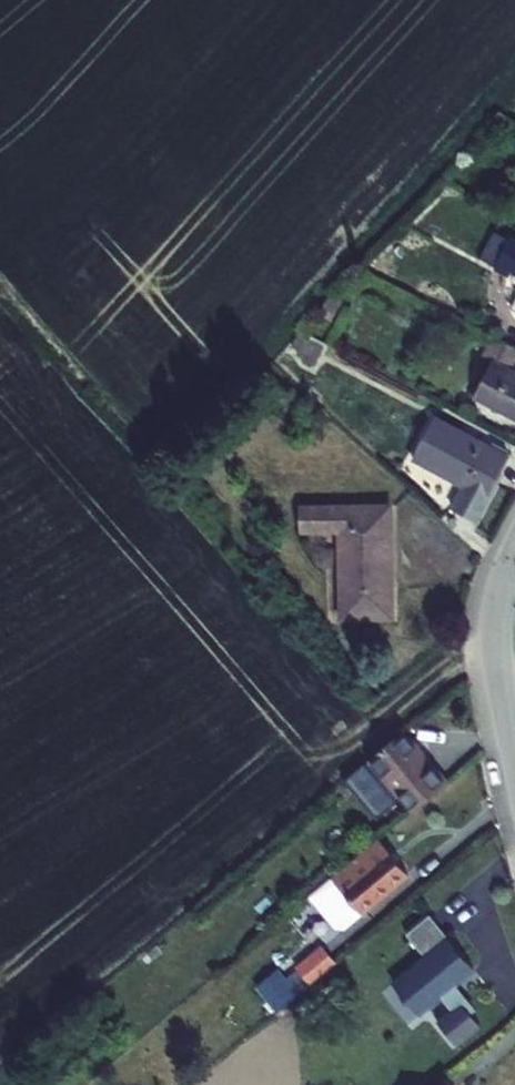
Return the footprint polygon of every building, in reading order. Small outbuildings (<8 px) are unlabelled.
[(508,241),(492,270),(508,279),(511,272),(514,274),(514,245),(508,241)] [(322,352),(298,338),(293,347),(302,352),(299,358),(315,366),(322,352)] [(491,338),(482,356),(492,361),(474,397),(514,418),(514,373),(512,371),(514,364),(514,350),(491,338)] [(475,522),(508,460),(433,420),(411,460),(459,485),(447,508),(475,522)] [(339,531),(340,619),(392,618),(391,588),(387,588),(386,574),(391,574),(390,534),(387,535),(387,506),(299,507),(299,532),(339,531)] [(446,784),(401,733),(368,761),(411,813),(446,784)] [(360,914),(408,876),(378,840),(365,851),(330,879),(360,914)] [(360,914),(330,879),(309,897),(335,929),(343,929),(360,914)] [(446,984),(450,989),(472,972),(428,917),(405,936),(422,956),(391,983),(418,1016),(441,997),(437,991),(446,984)] [(324,949),(300,969),(310,981),(334,963),(324,949)] [(283,1004),(302,989),(286,969),(267,985),(283,1004)] [(446,984),(437,991),(441,997),(450,989),(446,984)] [(455,986),(451,989),(471,1012),(475,1008),(455,986)]
